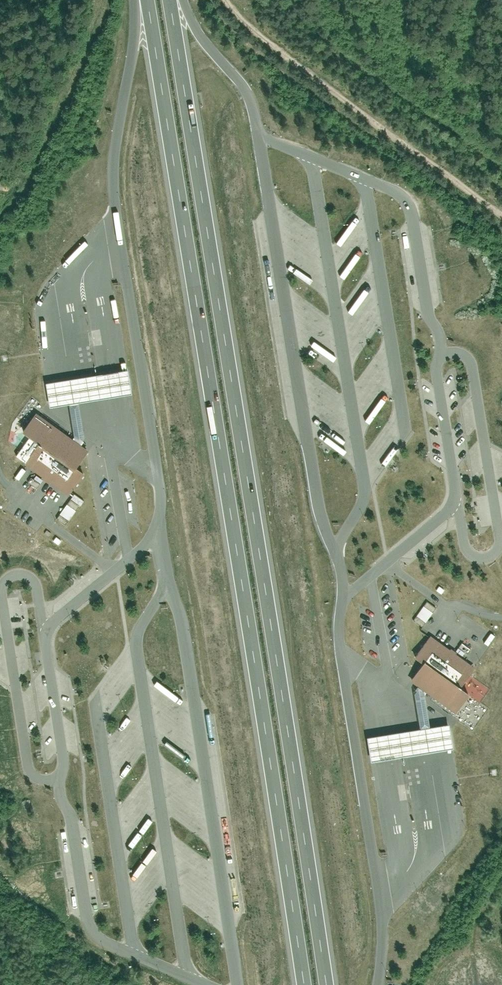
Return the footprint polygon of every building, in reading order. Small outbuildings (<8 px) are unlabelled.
[(282,206),(279,211),(307,228),(310,223),(282,206)] [(262,223),(255,225),(259,240),(265,238),(262,223)] [(47,379),(51,404),(71,401),(81,399),(134,391),(131,366),(47,379)] [(71,401),(77,438),(86,444),(88,439),(81,399),(71,401)] [(77,438),(54,421),(52,424),(38,414),(27,430),(33,434),(19,455),(72,492),(88,470),(80,465),(92,449),(86,444),(77,438)] [(68,524),(87,499),(77,492),(58,517),(68,524)] [(414,619),(425,626),(436,611),(425,604),(414,619)] [(475,668),(431,636),(415,658),(423,663),(411,680),(418,687),(427,692),(457,713),(470,695),(460,688),(475,668)] [(415,694),(421,728),(429,727),(425,694),(427,692),(418,687),(415,694)] [(368,737),(372,761),(387,759),(417,754),(432,751),(443,750),(454,748),(450,723),(440,725),(429,727),(421,728),(413,729),(383,734),(368,737)] [(125,744),(133,734),(128,730),(121,741),(125,744)] [(125,770),(129,773),(147,752),(143,748),(125,770)]
